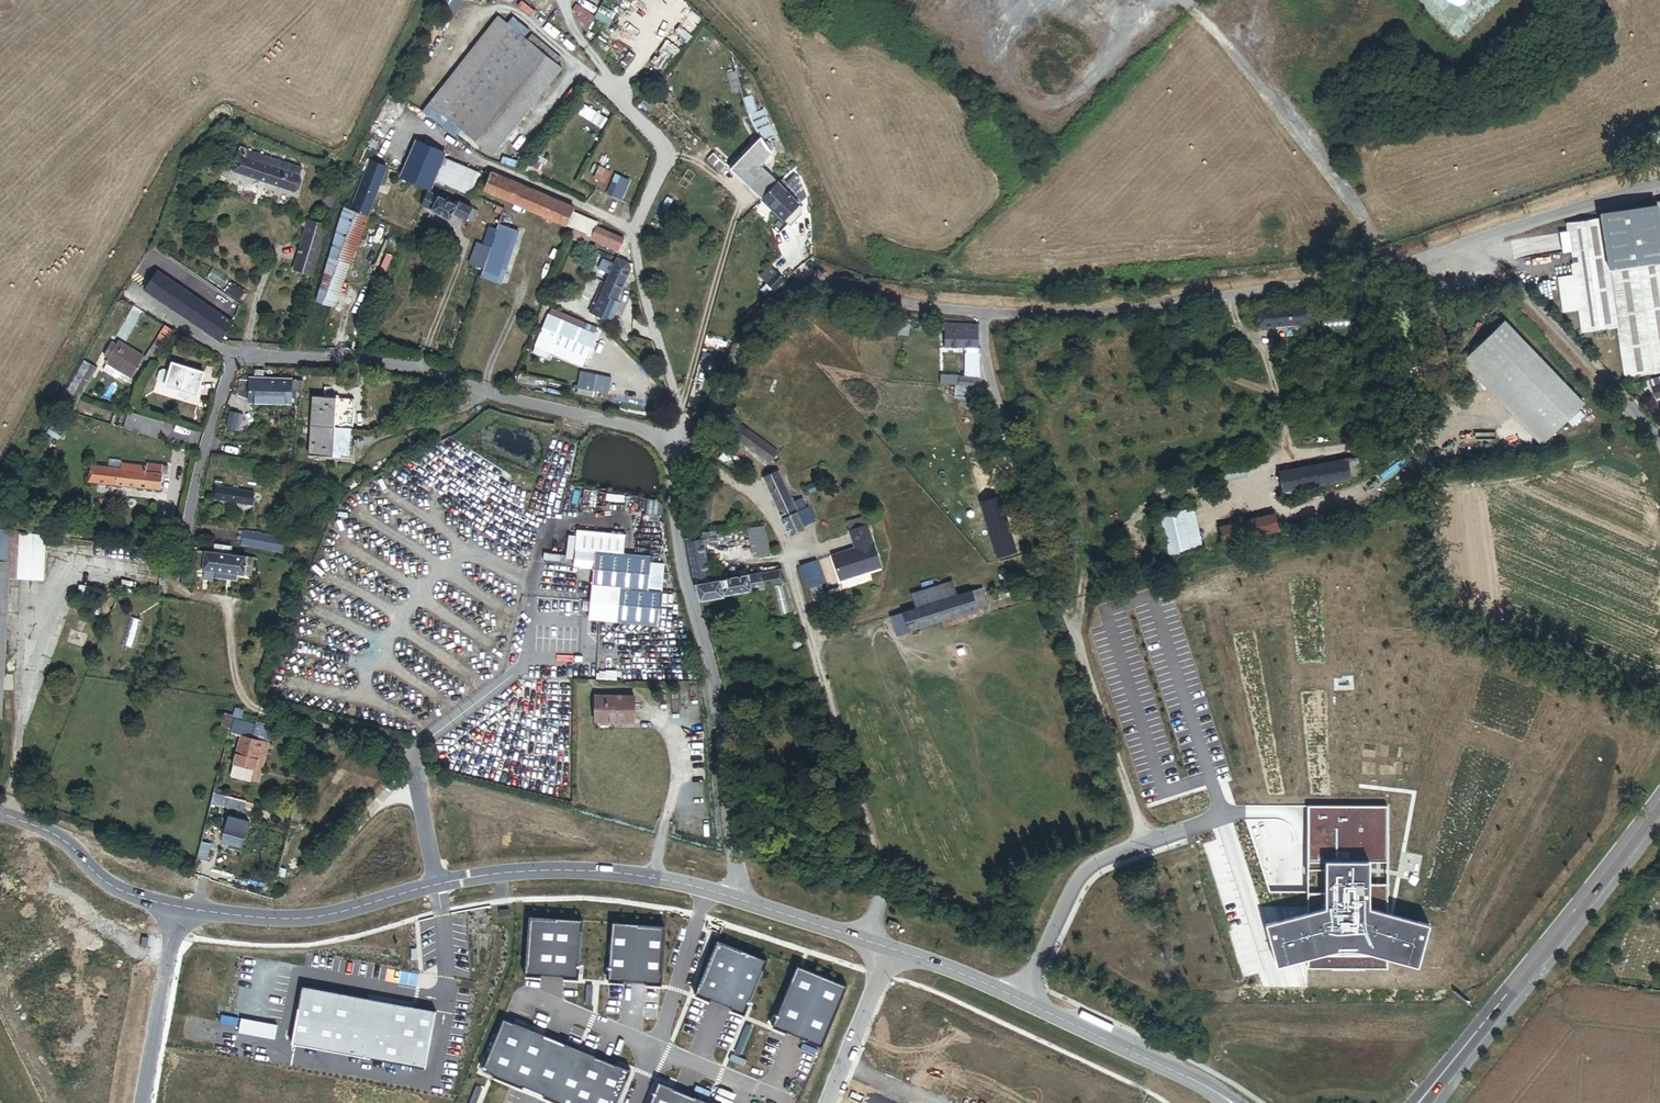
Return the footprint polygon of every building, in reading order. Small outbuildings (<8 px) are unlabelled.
[(456,0),(452,0),(444,17),(463,27),(472,8),(456,0)] [(477,5),(497,9),(499,0),(478,0),(477,5)] [(552,60),(508,26),(439,113),(441,115),(484,148),(552,60)] [(439,113),(422,99),(414,109),(420,113),(434,124),(441,115),(439,113)] [(414,109),(402,100),(397,106),(415,119),(420,113),(414,109)] [(1648,136),(1652,147),(1659,144),(1659,131),(1648,136)] [(762,201),(777,185),(761,169),(763,167),(761,165),(771,155),(761,138),(730,171),(762,201)] [(428,191),(433,180),(439,167),(442,160),(445,154),(417,142),(402,174),(400,179),(428,191)] [(238,144),(236,153),(251,158),(252,153),(241,149),(242,146),(238,144)] [(251,158),(236,153),(231,170),(296,191),(301,175),(277,167),(279,159),(263,153),(262,155),(253,151),(253,154),(252,153),(251,158)] [(719,172),(725,166),(711,153),(706,159),(719,172)] [(442,160),(439,167),(450,171),(443,185),(469,196),(478,175),(442,160)] [(332,309),(385,169),(369,163),(351,209),(343,207),(318,303),(331,308),(332,309)] [(433,180),(443,185),(450,171),(439,167),(433,180)] [(566,227),(572,215),(574,209),(490,173),(482,190),(566,227)] [(801,208),(777,185),(762,201),(790,228),(801,216),(800,214),(800,213),(801,213),(801,212),(801,211),(801,210),(801,209),(801,208)] [(456,205),(428,193),(421,208),(450,220),(451,215),(466,222),(468,217),(474,219),(479,207),(473,204),(472,207),(458,201),(456,205)] [(1613,216),(1566,224),(1571,251),(1582,249),(1584,261),(1586,272),(1570,275),(1576,309),(1583,307),(1584,314),(1596,312),(1599,328),(1610,326),(1621,324),(1632,322),(1640,372),(1659,369),(1659,222),(1657,203),(1612,210),(1613,216)] [(575,231),(580,219),(572,215),(566,227),(575,231)] [(595,225),(580,219),(575,231),(589,237),(594,227),(595,225)] [(293,273),(312,279),(327,226),(308,221),(293,273)] [(623,239),(594,227),(589,237),(588,240),(590,241),(618,252),(623,239)] [(589,237),(575,231),(571,240),(588,247),(590,241),(588,240),(589,237)] [(629,265),(616,260),(591,314),(607,321),(630,271),(629,265)] [(1586,272),(1584,261),(1568,264),(1570,275),(1586,272)] [(144,293),(220,343),(232,325),(232,324),(155,275),(144,293)] [(767,284),(772,290),(773,289),(774,289),(783,281),(777,275),(767,284)] [(1222,308),(1211,309),(1212,324),(1224,323),(1222,308)] [(1311,309),(1257,311),(1258,326),(1312,324),(1311,309)] [(595,336),(548,316),(542,329),(590,349),(595,336)] [(1196,316),(1189,316),(1188,317),(1189,325),(1197,324),(1196,316)] [(1622,333),(1621,324),(1610,326),(1612,335),(1622,333)] [(177,331),(172,327),(153,351),(158,355),(177,331)] [(542,329),(536,344),(583,365),(590,349),(542,329)] [(946,331),(946,348),(966,348),(977,349),(978,331),(946,331)] [(132,378),(144,357),(118,342),(116,346),(112,343),(104,356),(109,359),(106,363),(108,364),(122,372),(132,378)] [(146,359),(152,363),(158,355),(153,351),(146,359)] [(98,368),(84,361),(66,393),(79,400),(98,368)] [(206,373),(175,363),(167,386),(199,395),(206,373)] [(108,364),(104,371),(118,380),(122,372),(108,364)] [(581,370),(577,387),(593,390),(596,373),(581,370)] [(248,402),(289,403),(290,390),(300,390),(301,380),(289,380),(249,378),(249,381),(239,380),(237,396),(248,400),(248,402)] [(986,391),(983,381),(952,378),(951,386),(954,387),(980,390),(986,391)] [(980,390),(954,387),(954,399),(980,400),(980,390)] [(311,397),(309,426),(335,428),(335,433),(351,434),(353,400),(311,397)] [(1021,402),(1026,419),(1037,416),(1033,399),(1021,402)] [(721,410),(713,421),(774,469),(780,462),(783,457),(776,452),(721,410)] [(127,412),(122,426),(156,438),(162,422),(127,412)] [(1037,416),(1026,419),(1027,425),(1038,422),(1037,416)] [(335,428),(309,426),(306,456),(350,460),(351,434),(335,433),(335,428)] [(1346,461),(1350,481),(1362,479),(1358,459),(1346,461)] [(1283,493),(1350,481),(1346,461),(1279,473),(1283,493)] [(117,469),(86,465),(85,482),(159,490),(160,475),(153,474),(154,466),(117,463),(117,469)] [(780,472),(764,480),(789,539),(806,531),(804,527),(815,522),(808,507),(806,509),(802,500),(794,504),(780,472)] [(245,483),(225,480),(223,490),(244,494),(245,483)] [(815,481),(805,486),(808,494),(819,489),(815,481)] [(223,490),(215,488),(212,500),(251,507),(253,496),(244,494),(223,490)] [(707,523),(710,498),(700,497),(697,522),(707,523)] [(999,500),(982,505),(998,560),(1015,555),(999,500)] [(1160,515),(1169,556),(1200,550),(1191,508),(1160,515)] [(1274,516),(1219,527),(1224,543),(1277,532),(1274,516)] [(845,524),(848,532),(865,526),(862,518),(845,524)] [(569,544),(618,548),(620,526),(571,521),(569,544)] [(854,549),(831,557),(840,582),(880,568),(865,526),(848,532),(854,549)] [(717,536),(716,529),(715,529),(699,532),(701,539),(717,536)] [(7,563),(6,580),(42,582),(45,537),(0,532),(0,562),(7,563)] [(280,556),(282,540),(241,532),(239,548),(280,556)] [(709,582),(701,539),(686,542),(686,543),(694,585),(709,582)] [(618,548),(569,544),(568,559),(585,561),(582,611),(653,617),(656,585),(639,583),(642,553),(643,550),(618,548)] [(214,547),(205,545),(204,553),(185,551),(183,568),(192,569),(242,575),(243,558),(226,556),(213,554),(214,547)] [(214,547),(213,554),(226,556),(227,550),(214,547)] [(191,577),(192,569),(183,568),(185,551),(183,551),(180,575),(191,577)] [(642,553),(639,583),(656,585),(659,555),(642,553)] [(243,558),(242,575),(248,576),(250,559),(243,558)] [(815,563),(800,568),(808,590),(823,585),(815,563)] [(699,602),(699,603),(723,599),(722,597),(768,590),(785,586),(781,571),(709,582),(694,585),(699,602)] [(914,592),(919,611),(967,597),(962,579),(914,592)] [(775,618),(793,613),(785,586),(768,590),(775,618)] [(919,611),(903,615),(907,633),(988,610),(983,593),(967,597),(919,611)] [(907,633),(903,615),(892,618),(896,636),(907,633)] [(593,717),(610,717),(632,716),(631,692),(592,692),(593,717)] [(223,715),(214,744),(223,746),(232,717),(223,715)] [(610,725),(610,717),(593,717),(593,725),(610,725)] [(241,737),(262,743),(260,751),(266,753),(273,731),(232,719),(228,734),(241,737)] [(260,751),(262,743),(241,737),(239,746),(237,754),(231,776),(251,782),(254,771),(256,771),(257,767),(256,766),(260,751)] [(254,771),(251,782),(257,784),(266,753),(260,751),(256,766),(257,767),(256,771),(254,771)] [(225,790),(216,787),(214,793),(224,796),(225,790)] [(224,796),(214,793),(212,804),(231,809),(234,799),(224,796)] [(247,814),(250,803),(234,799),(231,809),(247,814)] [(295,799),(291,816),(292,816),(300,819),(304,801),(295,799)] [(1388,806),(1308,805),(1307,893),(1307,969),(1387,969),(1388,806)] [(245,830),(225,824),(219,842),(229,845),(228,849),(238,853),(245,830)] [(203,843),(198,860),(207,862),(211,845),(203,843)] [(1131,899),(1134,913),(1144,910),(1142,896),(1131,899)] [(585,920),(534,920),(530,975),(581,977),(585,920)] [(665,927),(618,925),(612,979),(664,979),(665,927)] [(742,1020),(768,957),(718,937),(692,998),(706,1005),(707,1004),(727,1012),(727,1013),(742,1020)] [(822,1046),(848,984),(798,963),(772,1025),(786,1031),(787,1030),(807,1039),(807,1040),(822,1046)] [(429,1067),(440,1014),(308,986),(296,1040),(429,1067)] [(658,1082),(649,1102),(711,1102),(658,1082)]
